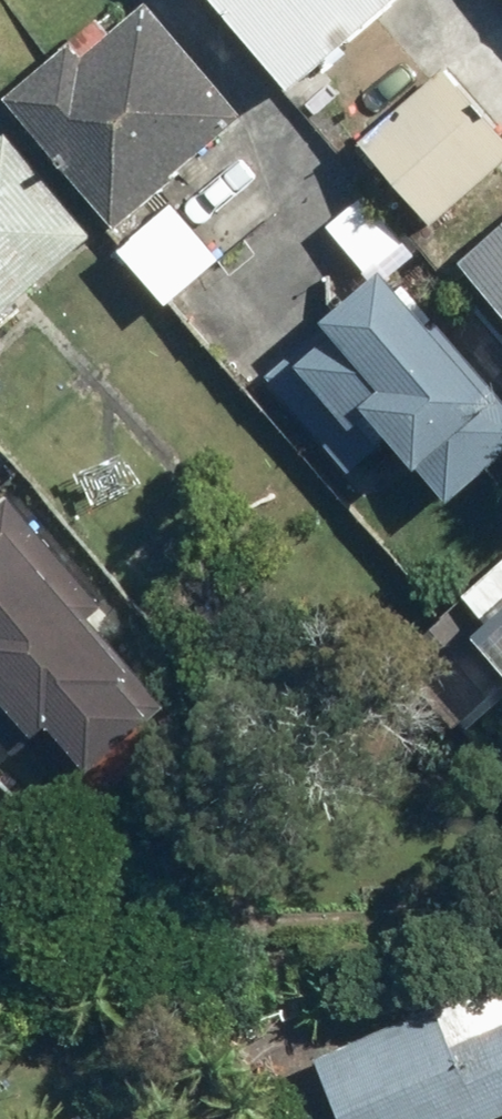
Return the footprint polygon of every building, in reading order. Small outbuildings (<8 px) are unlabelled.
[(122,225),(238,127),(129,0),(14,98),(122,225)] [(301,89),(402,0),(224,0),(301,89)] [(100,231),(0,121),(0,348),(34,317),(20,303),(100,231)] [(306,187),(250,126),(122,244),(175,301),(217,261),(221,265),(306,187)] [(362,193),(329,222),(370,270),(404,241),(362,193)] [(465,258),(501,298),(501,223),(465,258)] [(387,260),(266,367),(355,468),(396,432),(457,501),(501,462),(501,390),(387,260)] [(7,494),(0,500),(0,690),(80,782),(182,693),(7,494)] [(460,599),(501,648),(501,564),(460,599)] [(320,1053),(348,1118),(501,1118),(501,976),(320,1053)]
